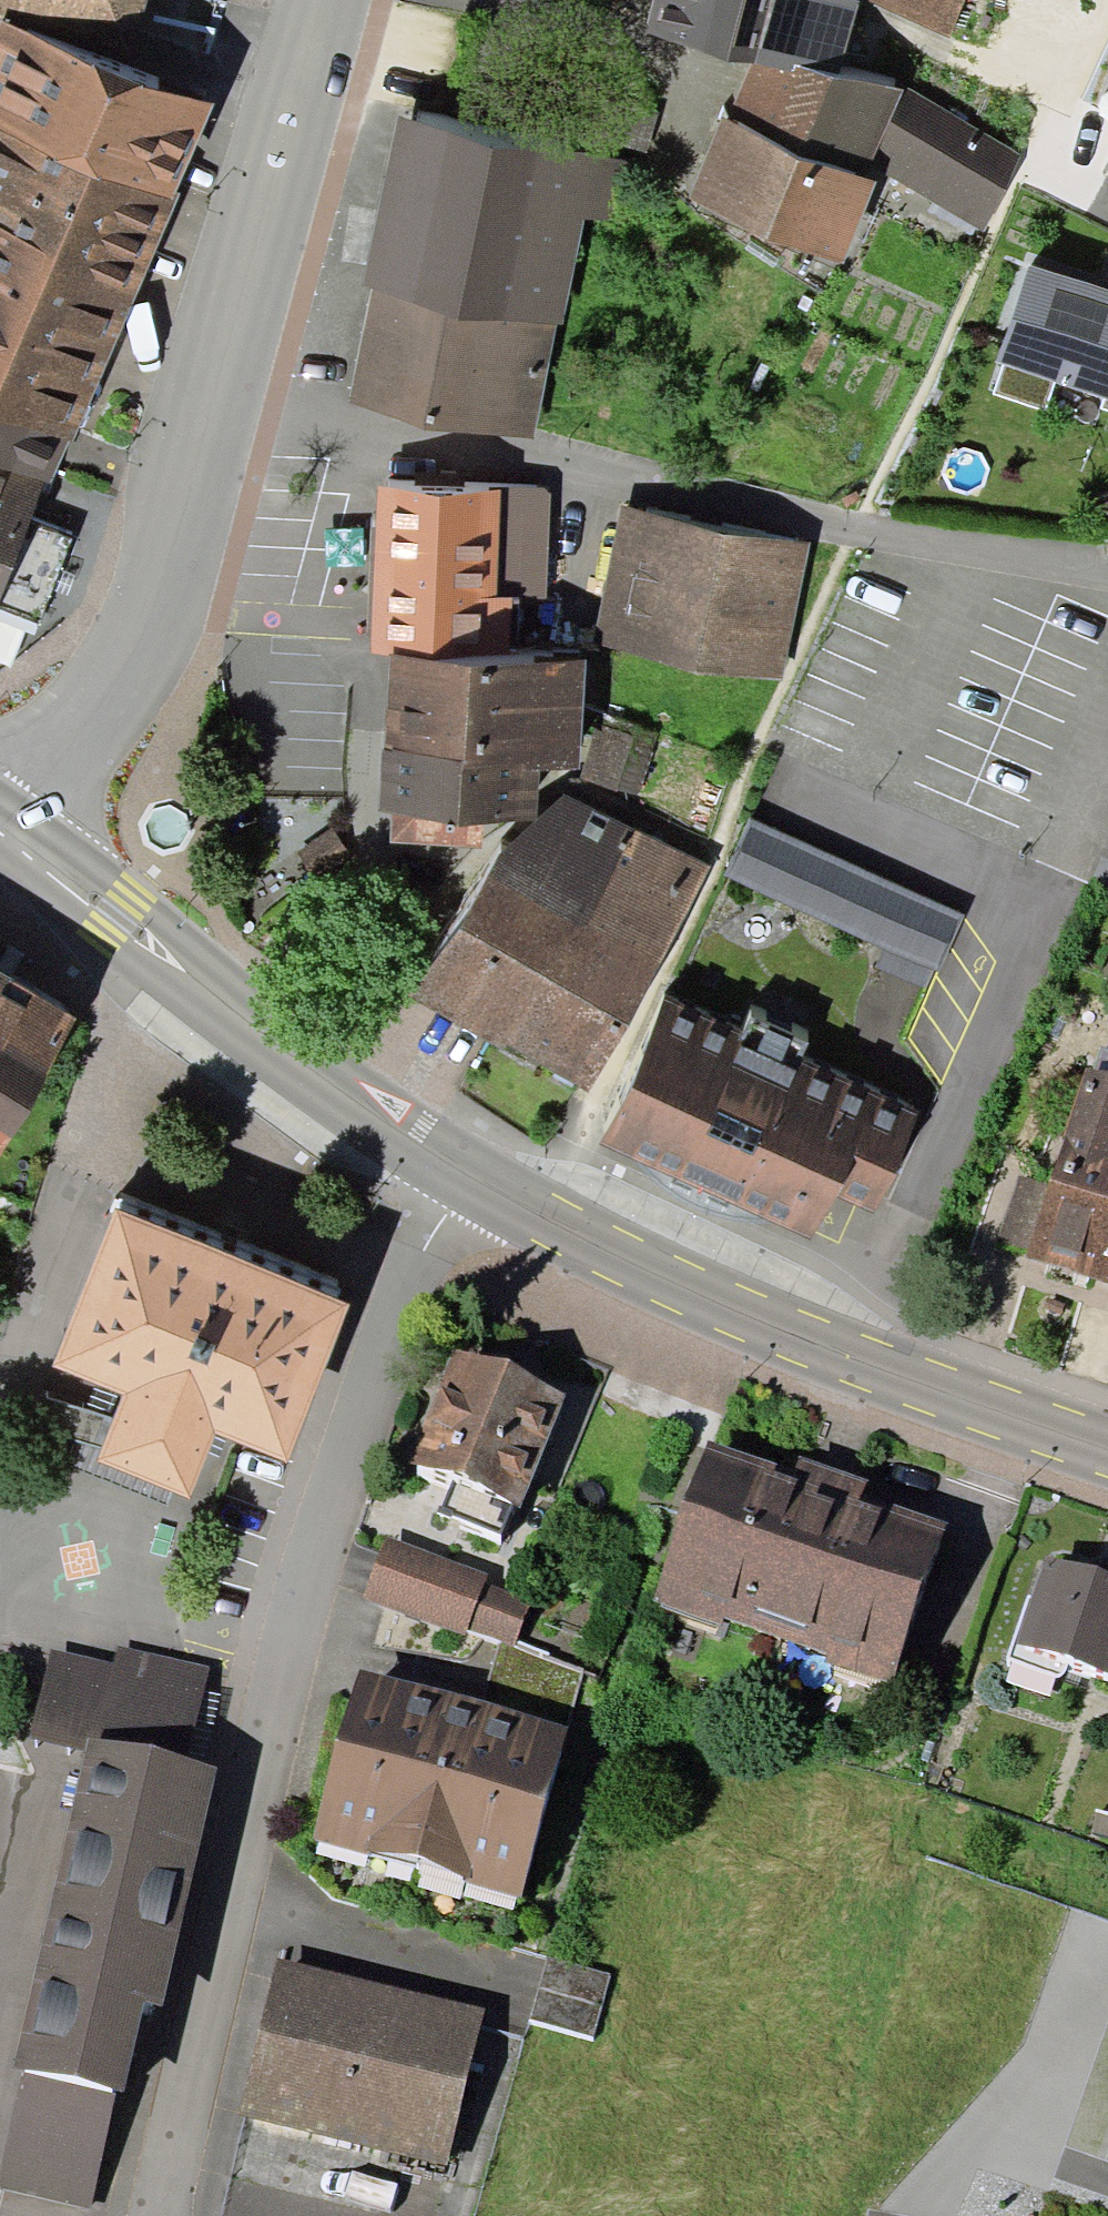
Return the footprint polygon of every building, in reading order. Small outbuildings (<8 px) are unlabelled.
[(136,45),(147,0),(0,0),(0,12),(136,45)] [(645,34),(755,63),(794,73),(797,64),(841,76),(859,7),(956,32),(964,0),(654,0),(645,34)] [(2,18),(0,22),(0,127),(174,201),(213,106),(2,18)] [(794,73),(755,63),(730,124),(720,117),(689,200),(844,265),(879,169),(981,234),(1022,159),(908,89),(841,76),(797,64),(794,73)] [(579,131),(646,152),(658,115),(591,94),(579,131)] [(370,289),(348,404),(533,440),(556,325),(563,326),(584,219),(628,228),(640,166),(395,119),(362,288),(370,289)] [(0,127),(0,413),(71,443),(174,201),(0,127)] [(1029,263),(994,360),(1005,363),(994,394),(1047,411),(1055,380),(1105,398),(1101,409),(1107,412),(1107,290),(1029,263)] [(71,443),(0,413),(0,611),(39,626),(74,535),(30,518),(42,487),(49,490),(71,443)] [(378,488),(370,652),(390,653),(542,660),(550,497),(378,488)] [(623,505),(595,639),(782,678),(811,544),(623,505)] [(390,653),(385,757),(537,764),(578,766),(583,662),(542,660),(390,653)] [(600,726),(581,778),(638,798),(660,734),(638,726),(634,738),(600,726)] [(482,818),(537,820),(537,764),(385,757),(379,814),(392,815),(391,845),(480,848),(482,818)] [(505,1048),(628,824),(566,796),(537,820),(500,852),(410,998),(505,1048)] [(967,912),(753,816),(726,876),(886,947),(877,965),(926,987),(934,968),(941,971),(967,912)] [(628,824),(505,1048),(588,1093),(711,869),(628,824)] [(353,856),(331,828),(297,854),(319,882),(353,856)] [(10,978),(0,973),(0,995),(10,978)] [(10,978),(0,995),(0,1148),(78,1017),(10,978)] [(744,1031),(668,996),(601,1143),(814,1239),(835,1194),(876,1212),(922,1112),(804,1058),(811,1044),(751,1017),(744,1031)] [(1093,1069),(1107,1074),(1107,1050),(1100,1048),(1093,1069)] [(1085,1067),(1050,1187),(1031,1247),(1027,1259),(1107,1285),(1107,1074),(1093,1069),(1085,1067)] [(1031,1247),(1050,1187),(1018,1176),(999,1237),(1031,1247)] [(349,1305),(117,1209),(56,1368),(121,1395),(94,1462),(185,1498),(214,1433),(286,1461),(349,1305)] [(455,1342),(408,1457),(521,1502),(567,1388),(455,1342)] [(708,1442),(651,1604),(717,1627),(722,1614),(824,1650),(820,1661),(890,1686),(946,1525),(860,1495),(866,1479),(799,1455),(793,1472),(708,1442)] [(487,1572),(387,1536),(364,1600),(464,1636),(467,1629),(501,1642),(513,1646),(531,1598),(484,1581),(487,1572)] [(1016,1642),(1107,1670),(1107,1574),(1043,1554),(1016,1642)] [(501,1642),(482,1702),(566,1725),(581,1670),(513,1646),(501,1642)] [(0,2180),(0,2188),(89,2208),(118,2088),(124,2091),(146,2002),(161,2006),(217,1769),(191,1758),(210,1664),(117,1644),(113,1662),(51,1649),(32,1740),(85,1752),(15,2069),(24,2070),(0,2180)] [(358,1669),(311,1840),(520,1896),(566,1725),(482,1702),(358,1669)] [(1097,1810),(1089,1840),(1107,1845),(1107,1813),(1097,1810)] [(550,1955),(531,2018),(593,2036),(611,1973),(550,1955)] [(277,1958),(240,2116),(446,2165),(484,2007),(277,1958)]
